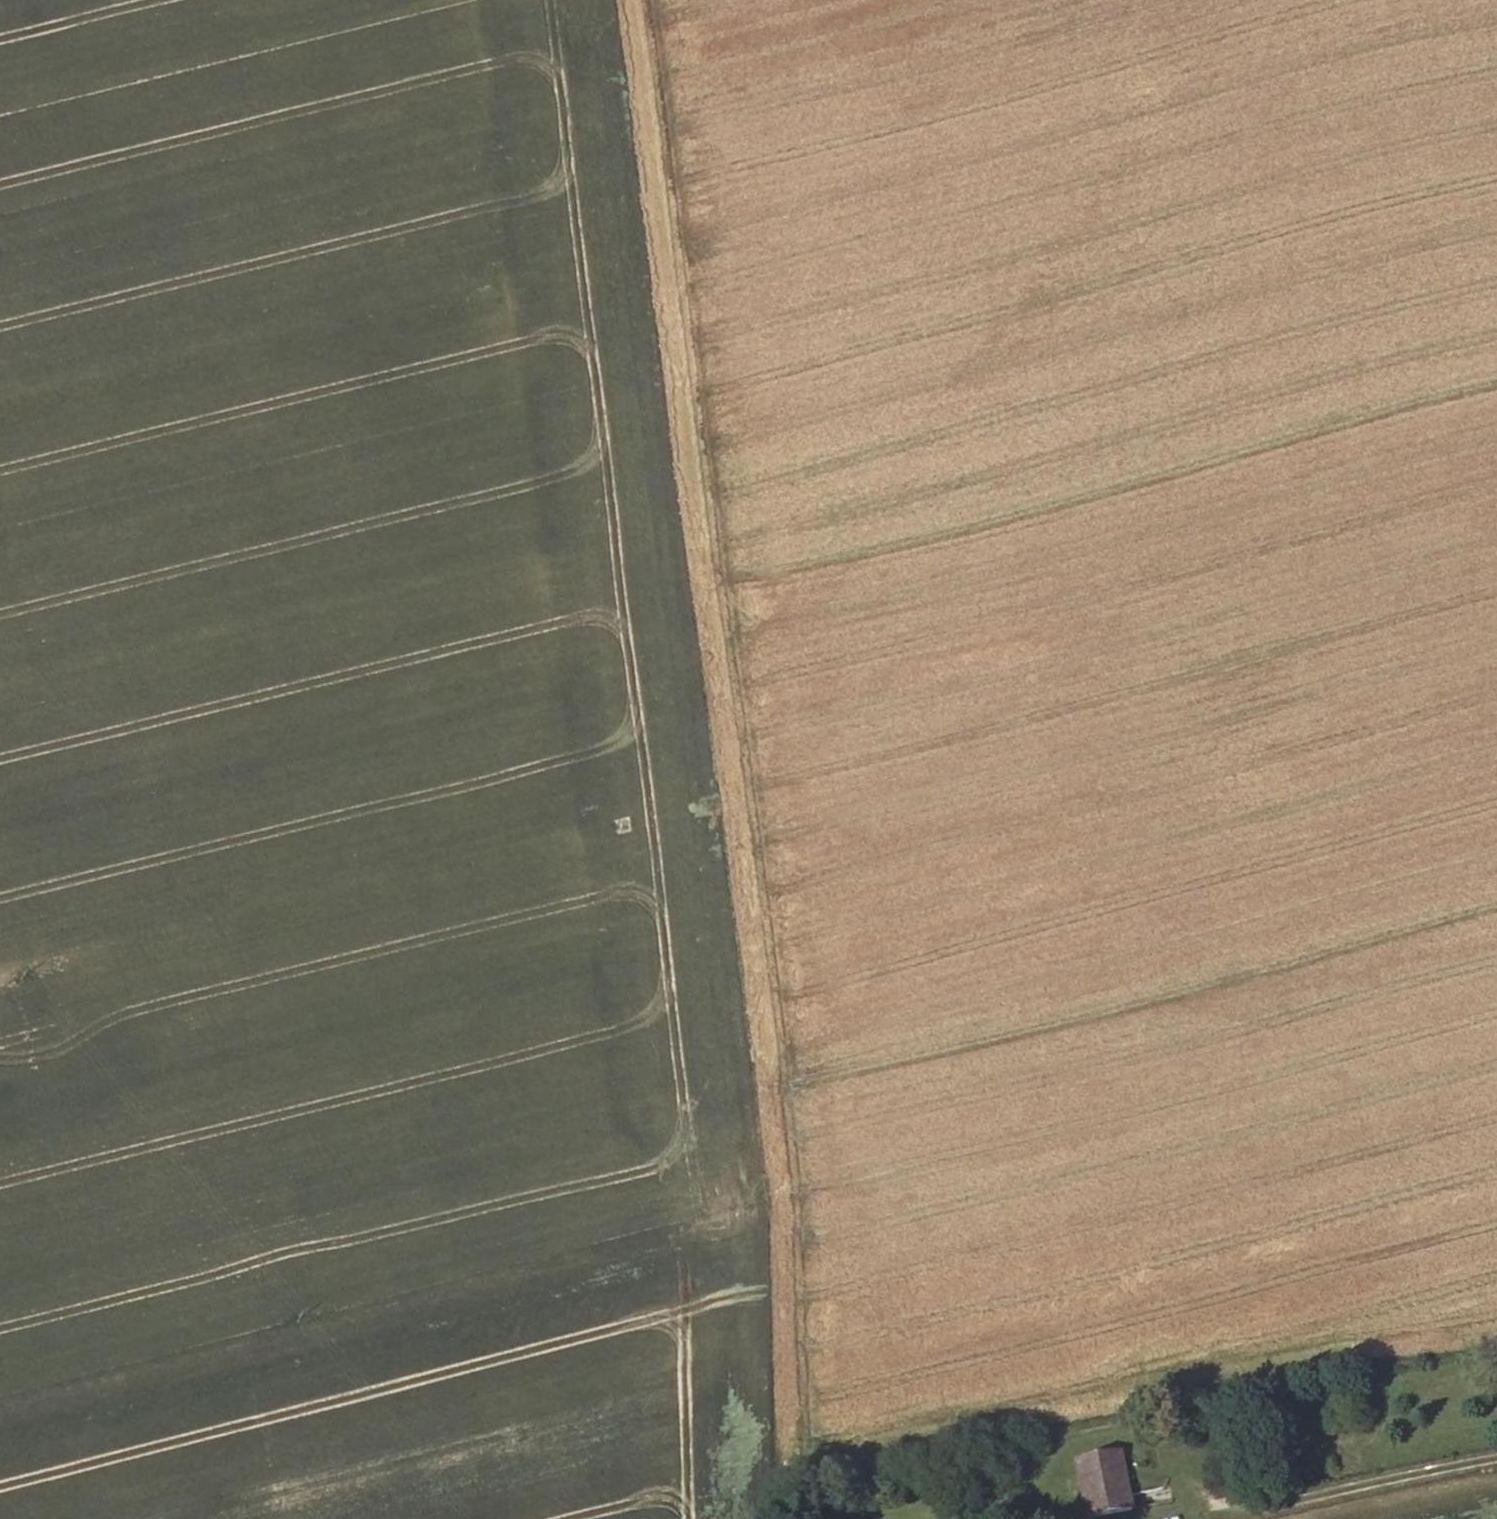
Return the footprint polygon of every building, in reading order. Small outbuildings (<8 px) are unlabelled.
[(1077,1477),(1086,1518),(1132,1518),(1123,1469),(1077,1477)]
